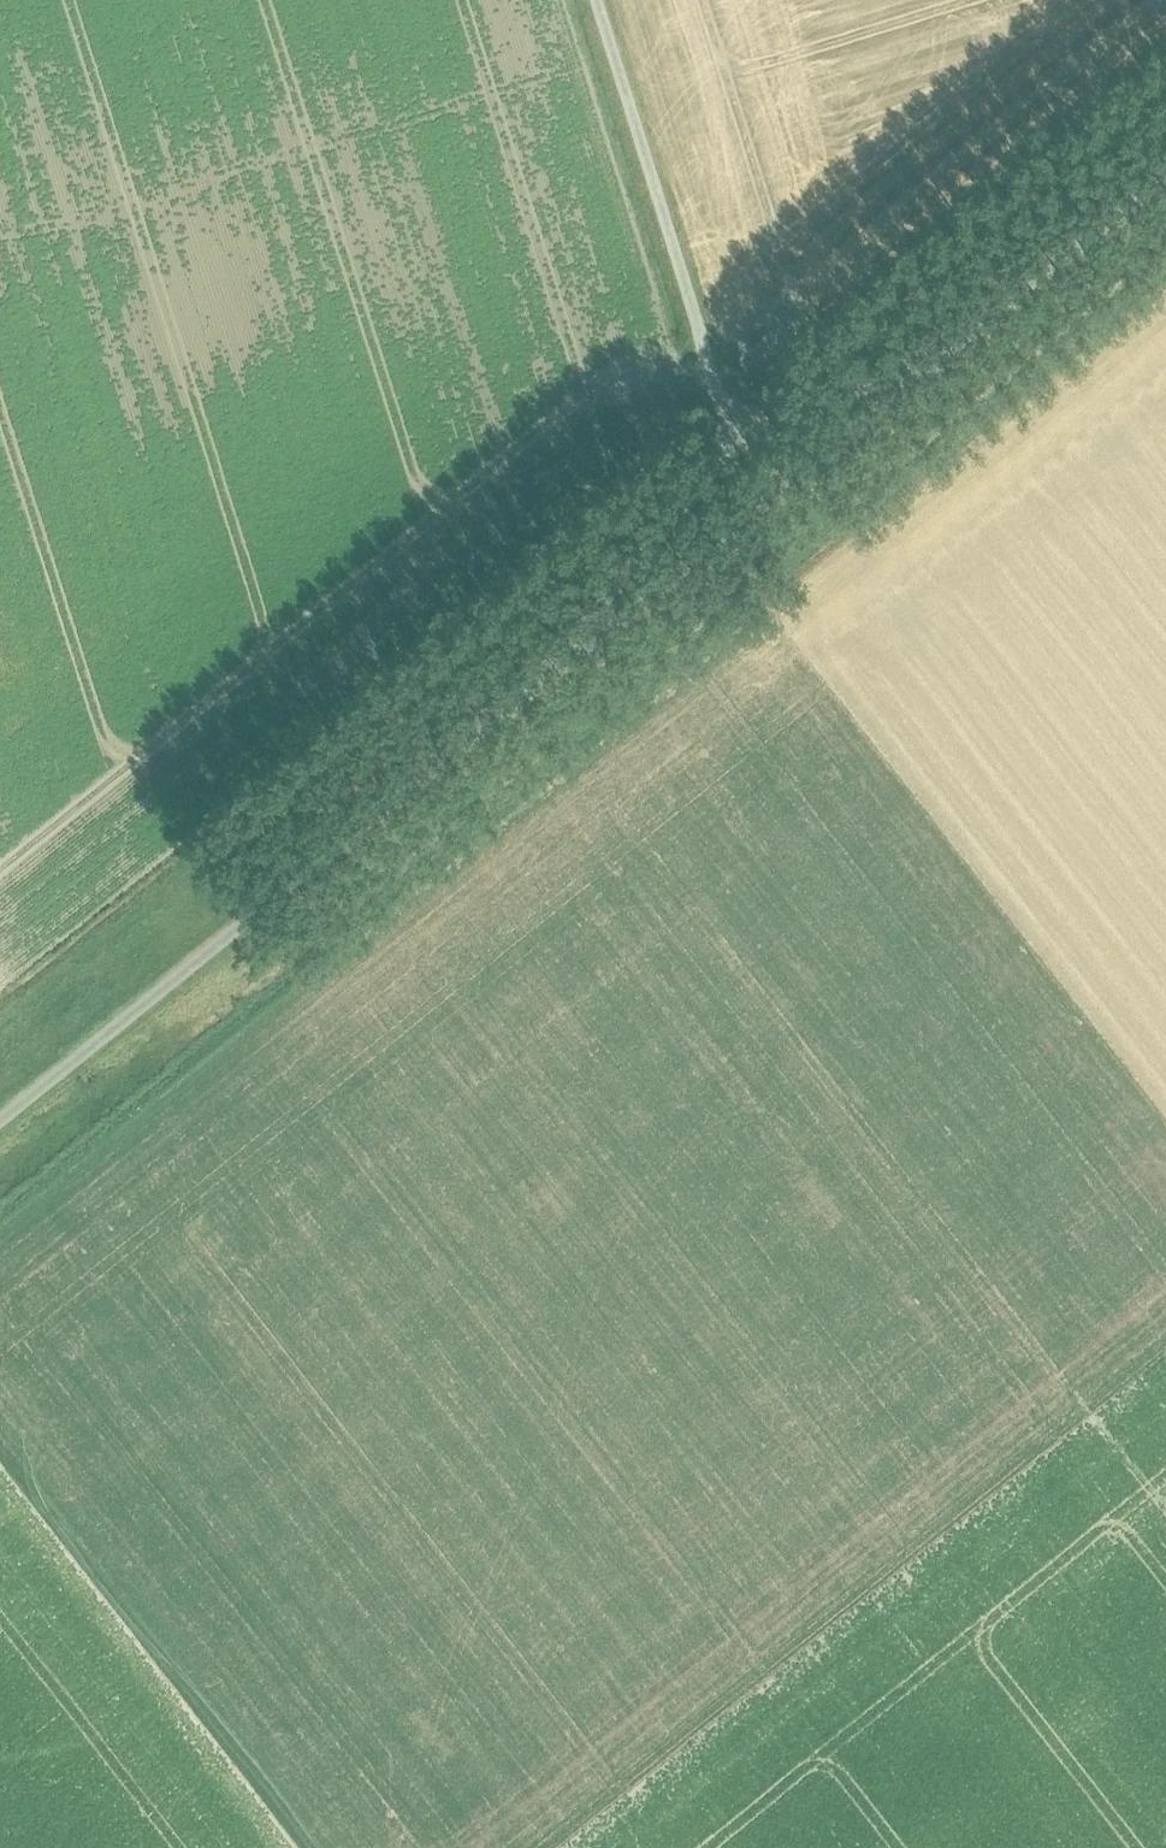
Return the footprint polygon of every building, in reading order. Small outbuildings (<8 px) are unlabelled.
[(698,415),(689,418),(693,431),(702,429),(698,415)]
